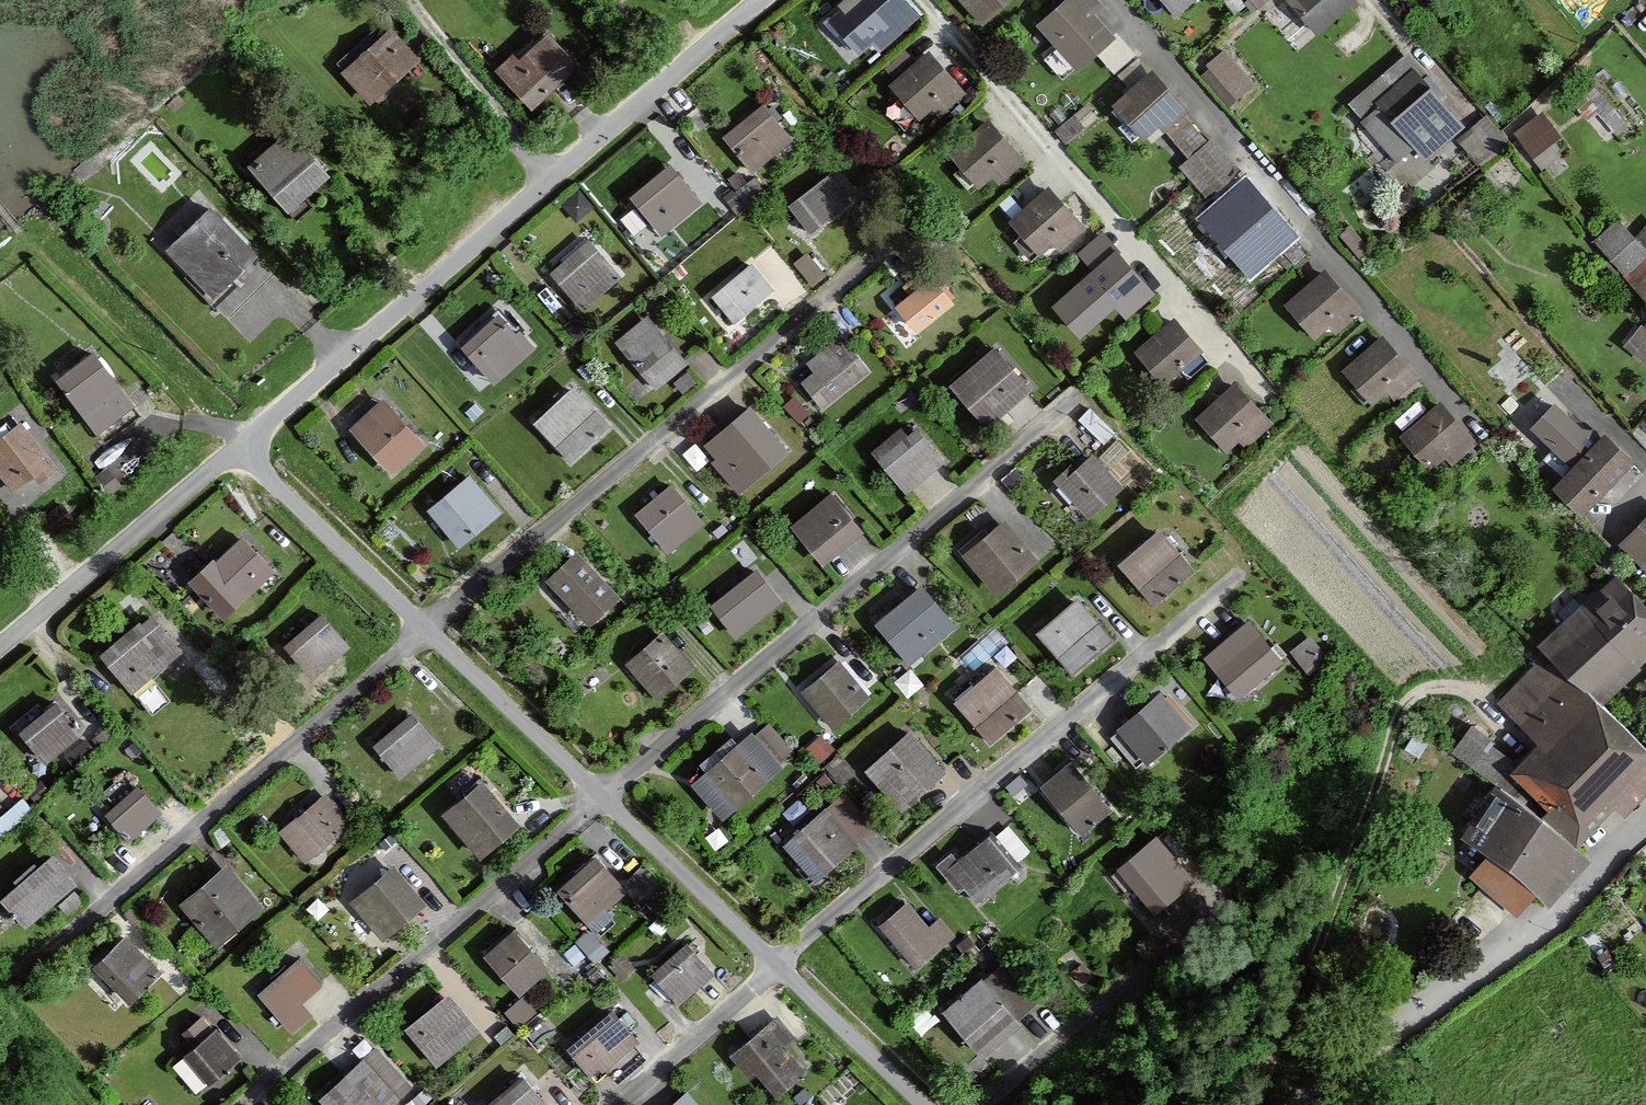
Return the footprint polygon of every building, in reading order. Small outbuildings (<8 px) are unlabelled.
[(826,25),(855,58),(866,47),(872,54),(912,18),(896,0),(886,0),(879,5),(875,0),(854,0),(826,25)] [(1009,0),(950,0),(976,29),(1009,0)] [(1033,29),(1076,73),(1112,38),(1091,17),(1100,8),(1093,0),(1063,0),(1033,29)] [(1173,23),(1199,0),(1153,0),(1173,23)] [(1270,0),(1240,0),(1251,14),(1270,0)] [(1351,4),(1347,0),(1281,0),(1280,1),(1311,38),(1351,4)] [(529,114),(577,69),(539,29),(491,74),(529,114)] [(419,67),(388,31),(336,76),(368,112),(419,67)] [(907,45),(886,66),(895,74),(915,53),(907,45)] [(1221,111),(1249,88),(1222,54),(1193,78),(1221,111)] [(915,122),(929,110),(934,116),(959,94),(923,55),(885,88),(915,122)] [(1149,76),(1110,109),(1142,147),(1158,133),(1181,114),(1149,76)] [(1357,127),(1392,167),(1410,152),(1422,165),(1461,131),(1426,90),(1388,122),(1377,109),(1357,127)] [(745,176),(788,142),(760,106),(716,141),(745,176)] [(1206,143),(1181,114),(1158,133),(1183,162),(1206,143)] [(1531,159),(1555,137),(1537,117),(1513,139),(1531,159)] [(984,121),(945,155),(974,188),(988,176),(994,183),(1019,161),(984,121)] [(1451,143),(1470,168),(1500,145),(1482,121),(1451,143)] [(243,167),(284,217),(327,182),(286,132),(243,167)] [(1183,162),(1173,171),(1210,214),(1247,183),(1210,139),(1206,143),(1183,162)] [(661,241),(701,207),(670,171),(629,205),(661,241)] [(848,203),(827,175),(781,210),(802,238),(848,203)] [(1258,270),(1295,238),(1247,183),(1210,214),(1258,270)] [(1084,232),(1046,189),(1006,224),(1035,258),(1049,246),(1057,256),(1084,232)] [(205,208),(160,253),(210,302),(255,257),(205,208)] [(1588,243),(1645,303),(1645,225),(1631,240),(1613,220),(1588,243)] [(753,254),(790,297),(808,281),(771,238),(753,254)] [(577,316),(618,282),(584,242),(544,277),(577,316)] [(1099,322),(1115,309),(1120,315),(1146,293),(1110,251),(1068,285),(1099,322)] [(728,327),(770,293),(748,266),(706,301),(728,327)] [(1310,341),(1324,328),(1331,336),(1356,314),(1319,272),(1279,306),(1310,341)] [(929,277),(925,281),(918,273),(897,290),(904,298),(892,308),(911,332),(949,301),(929,277)] [(452,349),(486,388),(527,353),(492,313),(452,349)] [(651,395),(684,368),(643,319),(611,347),(651,395)] [(1170,320),(1130,354),(1157,387),(1198,353),(1170,320)] [(1368,407),(1383,394),(1390,401),(1415,379),(1378,337),(1338,372),(1368,407)] [(817,413),(866,372),(843,345),(830,356),(824,348),(800,367),(807,376),(794,386),(817,413)] [(991,348),(945,387),(981,430),(1027,391),(991,348)] [(91,437),(130,409),(91,355),(52,384),(91,437)] [(1231,386),(1191,421),(1222,455),(1234,444),(1241,452),(1268,427),(1231,386)] [(529,424),(567,468),(609,432),(571,388),(529,424)] [(346,430),(387,477),(423,447),(382,400),(346,430)] [(1426,474),(1441,461),(1447,468),(1473,447),(1436,404),(1396,439),(1426,474)] [(743,408),(699,448),(741,495),(785,454),(743,408)] [(0,438),(0,488),(8,499),(48,469),(16,426),(0,438)] [(1547,489),(1578,519),(1632,463),(1601,434),(1589,446),(1570,428),(1538,461),(1557,479),(1547,489)] [(865,455),(901,497),(940,464),(912,431),(904,437),(897,429),(865,455)] [(1055,485),(1086,518),(1117,488),(1086,455),(1055,485)] [(455,551),(497,516),(464,477),(422,513),(455,551)] [(629,516),(663,558),(700,528),(666,486),(629,516)] [(860,534),(827,495),(786,530),(819,568),(860,534)] [(1613,548),(1645,582),(1645,516),(1613,548)] [(989,596),(1032,562),(1001,523),(958,556),(989,596)] [(1152,607),(1193,573),(1157,530),(1116,564),(1152,607)] [(184,584),(219,623),(269,577),(234,538),(184,584)] [(616,598),(574,553),(542,582),(584,627),(616,598)] [(705,608),(729,638),(775,603),(751,572),(705,608)] [(1645,660),(1645,611),(1611,575),(1584,603),(1580,602),(1533,646),(1541,653),(1602,706),(1645,660)] [(905,664),(952,626),(918,584),(871,622),(905,664)] [(1068,675),(1108,641),(1073,600),(1033,635),(1068,675)] [(145,616),(96,657),(129,697),(178,655),(145,616)] [(346,650),(317,616),(279,648),(308,682),(346,650)] [(1197,659),(1236,705),(1282,666),(1243,620),(1197,659)] [(650,701),(690,666),(659,631),(619,666),(650,701)] [(1645,793),(1645,751),(1602,706),(1541,653),(1493,703),(1534,743),(1514,761),(1483,742),(1465,769),(1494,785),(1578,843),(1612,807),(1622,816),(1645,793)] [(797,693),(824,729),(863,699),(835,663),(797,693)] [(987,745),(1028,710),(992,667),(950,702),(987,745)] [(1147,770),(1192,729),(1156,690),(1111,732),(1147,770)] [(51,703),(13,736),(41,768),(79,735),(51,703)] [(398,782),(437,748),(408,715),(369,748),(398,782)] [(720,821),(780,762),(746,728),(687,787),(720,821)] [(1446,756),(1465,769),(1483,742),(1464,730),(1446,756)] [(896,811),(941,773),(906,732),(861,771),(896,811)] [(1037,787),(1077,833),(1110,805),(1069,759),(1037,787)] [(474,863),(516,826),(478,783),(436,820),(474,863)] [(1466,878),(1513,918),(1533,894),(1548,907),(1591,860),(1578,843),(1494,785),(1455,834),(1484,856),(1466,878)] [(125,846),(158,817),(132,788),(100,817),(125,846)] [(777,848),(809,883),(869,829),(836,794),(777,848)] [(320,796),(274,835),(299,865),(333,837),(322,824),(335,813),(320,796)] [(996,830),(1020,855),(1033,843),(1009,818),(996,830)] [(948,851),(930,867),(955,895),(959,891),(972,906),(1017,868),(986,833),(955,860),(948,851)] [(1113,870),(1153,914),(1190,881),(1150,837),(1113,870)] [(599,907),(622,885),(591,854),(552,893),(590,931),(607,915),(599,907)] [(20,930),(70,887),(45,858),(0,898),(0,908),(20,930)] [(213,949),(260,909),(224,867),(177,907),(213,949)] [(345,906),(379,943),(422,904),(388,867),(345,906)] [(874,927),(913,968),(950,933),(936,918),(926,928),(901,902),(874,927)] [(480,957),(515,997),(546,971),(510,930),(480,957)] [(119,1004),(154,972),(121,936),(86,968),(119,1004)] [(673,1004),(709,973),(682,943),(646,973),(673,1004)] [(318,988),(296,962),(254,998),(285,1036),(308,1017),(298,1005),(318,988)] [(937,1012),(977,1058),(1017,1024),(1014,1019),(1035,1001),(1001,962),(979,980),(977,977),(937,1012)] [(431,1068),(477,1029),(446,994),(401,1032),(431,1068)] [(589,1079),(635,1043),(609,1010),(563,1046),(589,1079)] [(791,1041),(773,1017),(723,1056),(741,1080),(750,1073),(769,1096),(801,1072),(782,1048),(791,1041)] [(191,1096),(235,1056),(211,1029),(166,1069),(191,1096)] [(406,1088),(371,1048),(313,1097),(320,1104),(387,1104),(406,1088)] [(519,1076),(485,1104),(544,1104),(519,1076)] [(671,1104),(689,1104),(681,1096),(671,1104)]
